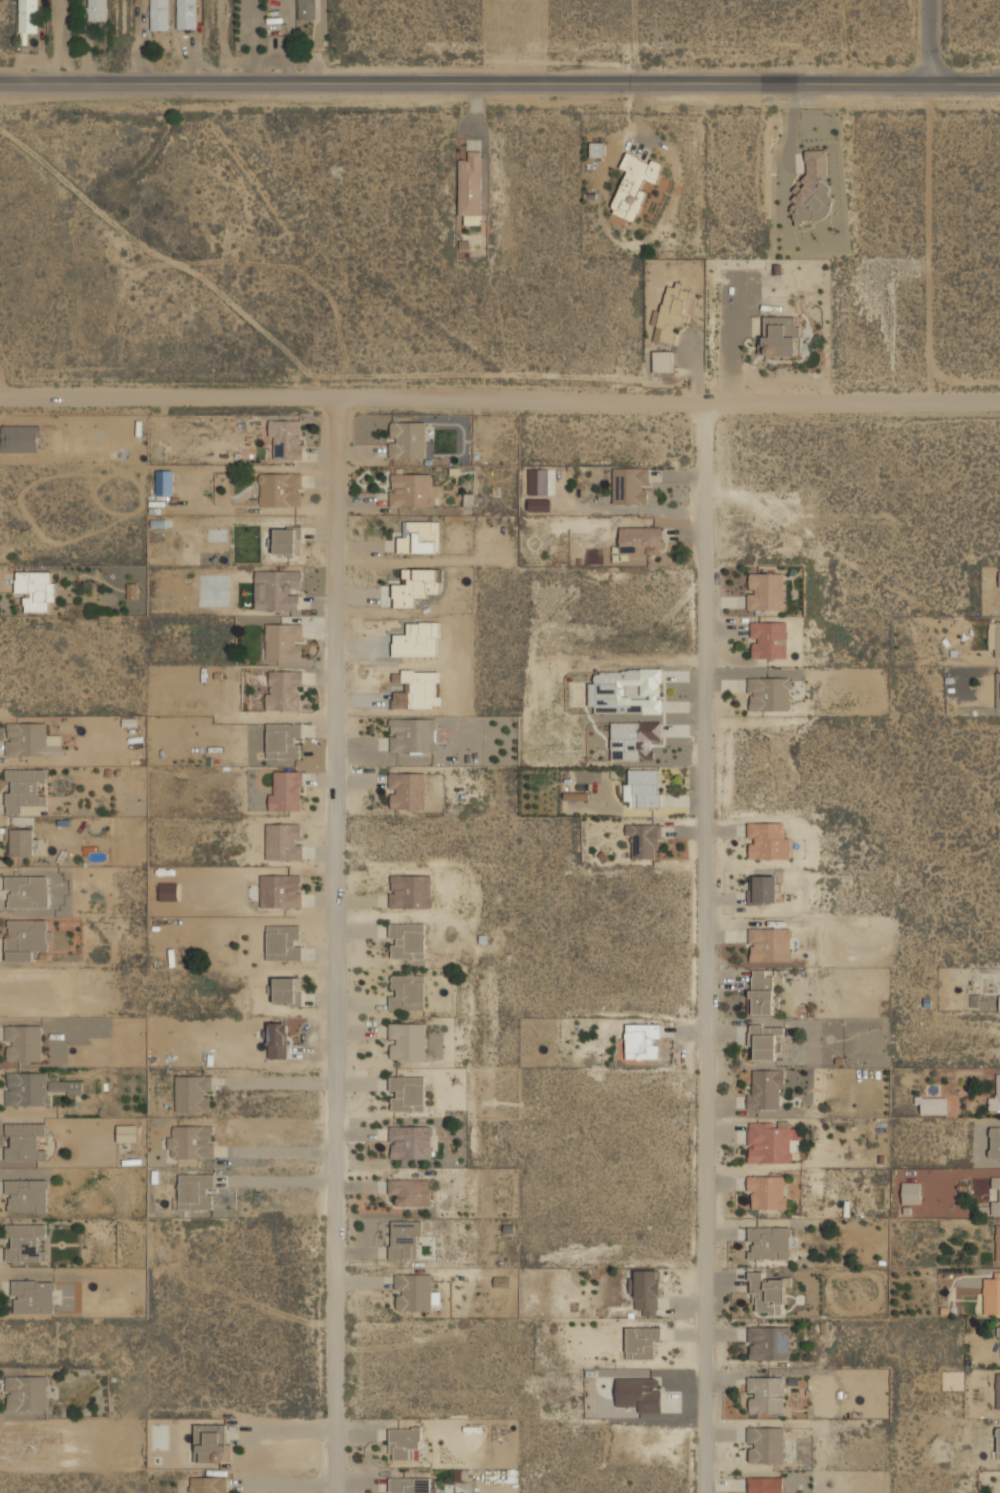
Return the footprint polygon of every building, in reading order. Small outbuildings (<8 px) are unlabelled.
[(38,32),(38,0),(19,0),(19,32),(38,32)] [(106,0),(87,0),(87,20),(106,20),(106,0)] [(169,29),(169,0),(151,0),(151,29),(169,29)] [(177,28),(196,28),(196,0),(177,0),(177,28)] [(316,0),(298,0),(298,19),(316,19),(316,0)] [(605,157),(605,141),(590,141),(590,157),(605,157)] [(827,148),(805,149),(806,185),(792,185),(793,221),(830,219),(827,148)] [(483,149),(469,149),(469,160),(458,160),(458,216),(463,216),(463,224),(483,224),(483,149)] [(626,170),(609,211),(635,221),(647,192),(641,189),(646,180),(656,184),(664,165),(627,150),(620,167),(626,170)] [(469,249),(470,240),(459,240),(459,249),(469,249)] [(657,327),(662,328),(660,341),(677,344),(689,287),(667,283),(657,327)] [(761,334),(761,355),(799,356),(799,315),(765,315),(764,334),(761,334)] [(654,372),(672,372),(672,349),(654,349),(654,372)] [(303,459),(303,419),(270,419),(270,459),(303,459)] [(425,421),(390,421),(390,457),(425,457),(425,421)] [(612,466),(612,503),(649,503),(649,466),(612,466)] [(156,494),(171,495),(172,471),(157,470),(156,494)] [(432,471),(390,472),(390,506),(433,505),(433,495),(442,495),(442,484),(432,484),(432,471)] [(303,504),(303,472),(259,472),(259,504),(303,504)] [(463,504),(474,504),(474,494),(464,493),(463,504)] [(440,520),(407,520),(407,530),(398,530),(398,552),(440,552),(440,520)] [(300,553),(300,526),(274,526),(274,553),(300,553)] [(662,526),(620,526),(619,553),(662,553),(662,526)] [(393,607),(415,607),(415,596),(440,596),(440,568),(403,567),(403,583),(393,583),(393,607)] [(255,609),(301,609),(301,569),(255,569),(255,609)] [(55,580),(50,580),(50,570),(16,570),(15,592),(25,592),(25,611),(47,612),(47,602),(55,602),(55,580)] [(784,571),(748,571),(748,611),(784,611),(784,571)] [(990,620),(990,657),(999,657),(999,620),(990,620)] [(787,621),(751,621),(751,658),(787,658),(787,621)] [(266,660),(303,660),(303,623),(266,622),(266,660)] [(303,669),(266,669),(266,709),(303,709),(303,669)] [(662,669),(596,669),(596,682),(589,682),(589,712),(662,712),(662,669)] [(748,710),(790,710),(790,676),(748,676),(748,710)] [(390,751),(435,751),(435,741),(443,741),(443,730),(436,730),(436,717),(390,717),(390,751)] [(5,755),(61,755),(61,735),(47,735),(47,721),(5,721),(5,755)] [(612,721),(612,759),(652,759),(652,740),(662,740),(662,721),(612,721)] [(267,758),(301,758),(301,722),(267,722),(267,758)] [(7,814),(45,813),(45,807),(47,807),(46,767),(6,768),(7,814)] [(660,807),(660,768),(630,768),(630,807),(660,807)] [(300,771),(285,771),(285,783),(300,783),(300,771)] [(390,771),(390,808),(425,808),(425,771),(390,771)] [(789,858),(789,822),(747,822),(747,858),(789,858)] [(660,823),(629,823),(629,858),(660,858),(660,823)] [(270,825),(271,839),(269,839),(269,860),(299,859),(298,825),(270,825)] [(11,855),(33,855),(33,828),(11,828),(11,855)] [(432,907),(432,874),(390,874),(390,907),(432,907)] [(753,903),(778,903),(778,874),(753,874),(753,903)] [(50,907),(50,875),(7,875),(7,907),(50,907)] [(261,908),(302,907),(302,892),(300,892),(300,875),(261,875),(261,908)] [(177,901),(178,883),(160,882),(160,900),(177,901)] [(7,961),(34,961),(34,951),(49,951),(49,918),(6,919),(7,961)] [(424,922),(390,922),(390,958),(424,958),(424,922)] [(300,960),(300,925),(267,925),(267,960),(300,960)] [(749,961),(792,961),(792,927),(749,927),(749,961)] [(780,969),(750,969),(750,1014),(779,1014),(780,969)] [(390,1010),(424,1010),(424,974),(390,974),(390,1010)] [(300,977),(275,977),(275,1005),(300,1005),(300,977)] [(268,1058),(286,1058),(287,1023),(269,1022),(268,1058)] [(425,1059),(425,1022),(389,1022),(389,1059),(425,1059)] [(660,1023),(626,1023),(626,1060),(660,1060),(660,1023)] [(43,1024),(5,1024),(6,1061),(43,1061),(43,1024)] [(749,1059),(783,1060),(784,1025),(749,1025),(749,1059)] [(784,1069),(748,1069),(748,1109),(784,1109),(784,1069)] [(6,1104),(48,1104),(48,1093),(83,1093),(83,1080),(47,1081),(47,1071),(6,1071),(6,1104)] [(997,1073),(997,1095),(989,1095),(989,1110),(999,1110),(999,1073),(997,1073)] [(176,1111),(211,1111),(211,1074),(176,1074),(176,1111)] [(424,1075),(390,1076),(390,1110),(424,1110),(424,1075)] [(947,1114),(947,1096),(920,1096),(920,1114),(947,1114)] [(748,1163),(791,1163),(791,1152),(800,1152),(800,1129),(790,1129),(790,1120),(748,1120),(748,1163)] [(44,1122),(6,1122),(6,1160),(38,1160),(37,1137),(44,1137),(44,1122)] [(213,1124),(168,1124),(168,1158),(213,1158),(213,1124)] [(432,1159),(432,1124),(390,1124),(390,1159),(432,1159)] [(138,1141),(138,1125),(117,1125),(117,1142),(138,1141)] [(989,1126),(989,1158),(999,1158),(999,1126),(989,1126)] [(214,1209),(214,1173),(179,1173),(179,1209),(214,1209)] [(787,1209),(787,1175),(748,1175),(748,1209),(787,1209)] [(992,1192),(992,1216),(999,1216),(999,1176),(992,1176),(992,1192)] [(47,1211),(47,1178),(6,1178),(6,1211),(47,1211)] [(388,1178),(388,1196),(398,1196),(398,1206),(432,1206),(432,1178),(388,1178)] [(921,1203),(921,1182),(902,1181),(902,1203),(921,1203)] [(418,1221),(390,1221),(390,1259),(418,1259),(418,1221)] [(6,1262),(46,1261),(46,1251),(37,1251),(36,1236),(45,1236),(45,1223),(6,1224),(6,1262)] [(748,1258),(790,1258),(790,1226),(748,1226),(748,1258)] [(635,1315),(660,1315),(660,1269),(635,1269),(635,1315)] [(762,1271),(749,1271),(749,1292),(756,1292),(756,1313),(784,1313),(784,1278),(762,1278),(762,1271)] [(432,1273),(396,1273),(396,1310),(432,1310),(432,1273)] [(995,1275),(995,1277),(984,1277),(983,1315),(999,1315),(999,1275),(995,1275)] [(12,1312),(53,1312),(53,1280),(12,1280),(12,1312)] [(626,1359),(657,1359),(657,1326),(626,1326),(626,1359)] [(792,1359),(792,1326),(748,1326),(748,1359),(792,1359)] [(5,1376),(5,1410),(48,1410),(48,1376),(5,1376)] [(748,1414),(784,1414),(784,1376),(748,1376),(748,1414)] [(661,1410),(661,1377),(617,1377),(617,1410),(661,1410)] [(226,1462),(226,1424),(196,1424),(196,1462),(226,1462)] [(784,1426),(748,1426),(748,1463),(784,1463),(784,1426)] [(421,1427),(389,1427),(389,1460),(421,1460),(421,1427)] [(191,1476),(191,1492),(227,1492),(227,1476),(191,1476)] [(748,1476),(748,1492),(784,1492),(784,1476),(748,1476)] [(431,1477),(390,1477),(390,1492),(431,1492),(431,1477)]
